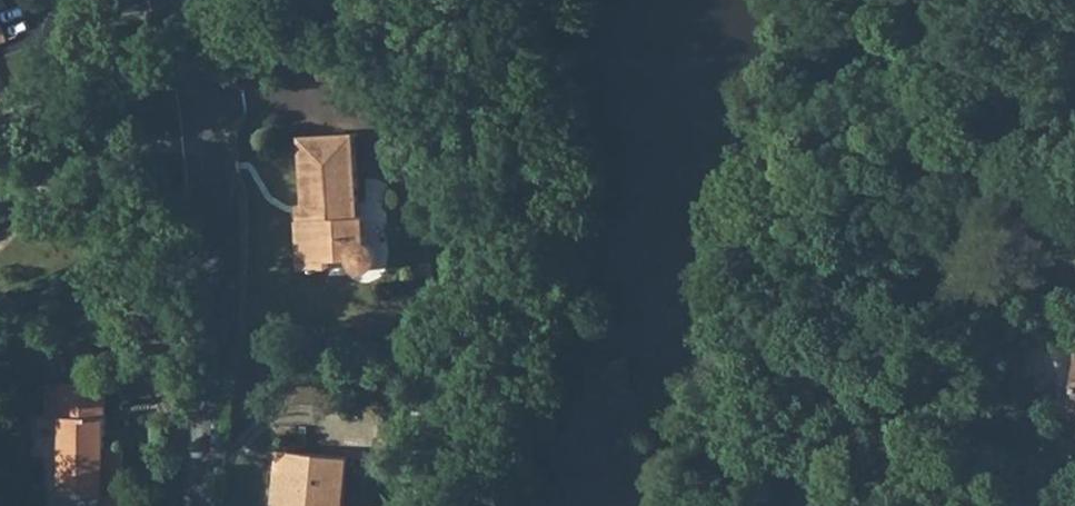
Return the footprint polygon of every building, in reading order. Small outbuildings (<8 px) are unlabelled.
[(9,40),(0,18),(0,44),(9,40)] [(297,219),(300,269),(329,267),(329,259),(350,258),(352,264),(353,266),(357,268),(361,270),(364,271),(368,270),(373,268),(376,265),(378,263),(380,257),(379,253),(379,250),(376,246),(372,243),(369,242),(366,241),(365,216),(360,216),(355,131),(301,135),(304,205),(304,219),(297,219)] [(9,349),(1,328),(0,328),(0,353),(9,349)] [(47,415),(61,416),(61,384),(47,383),(47,415)] [(61,495),(103,495),(103,505),(123,505),(125,447),(106,447),(107,384),(61,384),(61,416),(61,495)] [(275,468),(284,469),(286,451),(277,450),(275,468)] [(347,457),(286,451),(284,469),(275,468),(272,505),(343,505),(347,457)]
